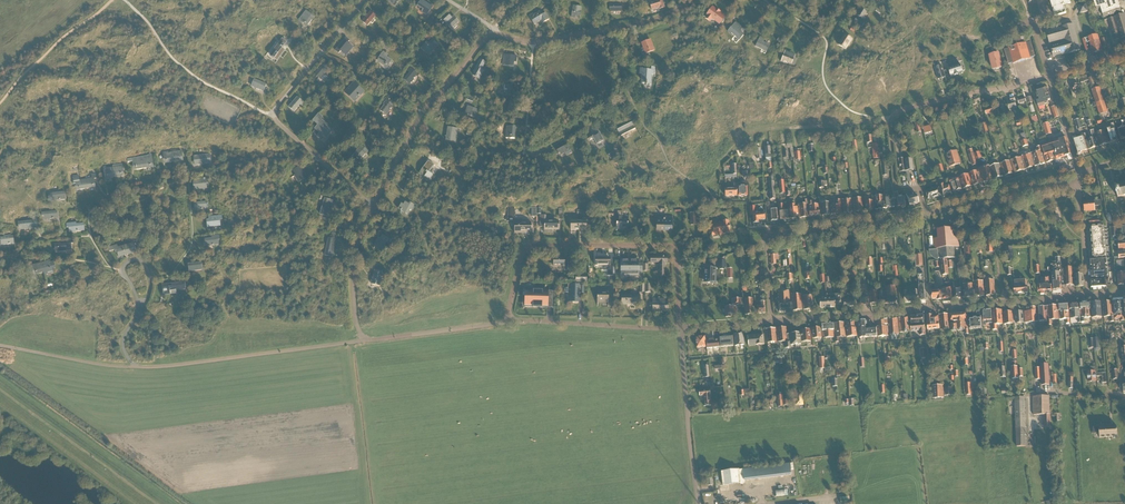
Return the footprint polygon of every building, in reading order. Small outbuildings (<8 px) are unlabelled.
[(417,6),(423,10),(421,12),(427,16),(433,7),(422,0),(421,0),(417,6)] [(659,8),(659,9),(664,8),(662,0),(656,0),(650,2),(652,10),(659,8)] [(1050,1),(1053,12),(1055,16),(1066,13),(1065,9),(1064,5),(1071,3),(1070,0),(1054,0),(1050,1)] [(1116,14),(1121,13),(1121,12),(1118,3),(1122,2),(1122,0),(1094,0),(1097,10),(1101,9),(1104,17),(1113,14),(1113,15),(1116,14)] [(1086,4),(1078,6),(1080,13),(1088,11),(1086,4)] [(582,7),(573,6),(571,17),(574,18),(574,15),(580,16),(582,7)] [(715,9),(712,6),(706,15),(707,16),(705,18),(710,22),(712,19),(719,25),(721,22),(723,19),(726,17),(720,13),(721,12),(716,8),(715,9)] [(854,21),(862,26),(865,22),(861,20),(861,19),(862,19),(866,13),(861,10),(857,16),(859,17),(858,18),(857,17),(854,21)] [(314,17),(306,11),(299,20),(307,26),(314,17)] [(529,16),(534,25),(541,21),(542,24),(549,19),(546,13),(542,15),(540,11),(534,15),(533,14),(529,16)] [(376,16),(371,12),(362,22),(367,26),(376,16)] [(1116,14),(1123,38),(1124,37),(1124,15),(1124,14),(1122,15),(1121,13),(1116,14)] [(1123,38),(1116,14),(1113,15),(1114,17),(1109,19),(1115,40),(1123,38)] [(449,16),(444,21),(451,29),(459,22),(454,17),(452,18),(449,16)] [(731,28),(728,32),(731,34),(731,33),(739,40),(743,35),(739,32),(742,29),(735,23),(731,28)] [(1054,30),(1046,32),(1053,57),(1056,56),(1056,60),(1063,58),(1061,54),(1069,52),(1069,53),(1080,50),(1073,24),(1062,27),(1061,24),(1053,26),(1054,30)] [(845,49),(851,39),(845,35),(838,45),(845,49)] [(1098,35),(1083,39),(1086,51),(1091,50),(1092,54),(1102,51),(1099,40),(1098,35)] [(277,45),(269,56),(277,61),(278,60),(285,50),(283,48),(287,42),(282,38),(277,45)] [(346,38),(335,51),(339,54),(341,51),(344,55),(351,46),(348,43),(349,41),(346,38)] [(760,38),(756,46),(766,52),(769,45),(763,42),(764,40),(760,38)] [(428,50),(431,53),(438,45),(432,40),(429,44),(427,42),(421,49),(426,53),(428,50)] [(646,54),(654,50),(650,40),(641,43),(643,48),(640,50),(642,54),(645,53),(646,54)] [(1008,64),(1013,63),(1013,64),(1031,59),(1031,57),(1035,56),(1032,43),(1027,45),(1027,44),(1009,49),(1009,50),(1004,51),(1008,64)] [(993,70),(1001,68),(997,51),(989,53),(993,70)] [(392,60),(388,58),(387,57),(388,55),(383,52),(382,54),(378,60),(388,66),(392,60)] [(784,63),(784,61),(791,64),(794,58),(784,54),(781,62),(784,63)] [(504,55),(503,65),(513,66),(514,60),(515,60),(516,60),(517,56),(504,55)] [(481,71),(486,62),(480,59),(473,72),(475,72),(473,75),(476,76),(476,77),(477,77),(479,78),(483,72),(481,71)] [(948,65),(949,68),(948,69),(949,70),(944,72),(942,65),(941,65),(940,63),(934,65),(939,79),(946,77),(945,75),(950,74),(951,77),(955,75),(955,76),(958,75),(958,74),(963,73),(962,71),(963,71),(961,67),(960,65),(959,62),(951,64),(950,63),(948,63),(948,65)] [(324,65),(315,74),(318,77),(319,76),(322,78),(329,69),(324,65)] [(654,75),(654,74),(655,74),(656,67),(652,67),(651,70),(643,70),(643,69),(640,69),(640,74),(642,74),(641,83),(646,84),(646,85),(647,85),(647,82),(650,83),(650,85),(651,85),(651,75),(654,75)] [(408,71),(410,72),(404,79),(407,82),(407,81),(410,83),(411,82),(412,83),(414,80),(413,80),(414,79),(415,78),(417,76),(415,74),(416,73),(410,68),(408,71)] [(251,86),(263,91),(266,85),(254,80),(251,86)] [(351,88),(350,87),(345,93),(350,97),(351,96),(354,99),(358,96),(359,97),(364,92),(355,84),(351,88)] [(1075,85),(1072,86),(1074,93),(1077,92),(1078,92),(1081,91),(1078,84),(1075,85)] [(1096,89),(1092,90),(1100,115),(1107,112),(1099,87),(1096,89)] [(1050,100),(1050,97),(1048,97),(1045,88),(1035,91),(1038,101),(1036,101),(1038,107),(1049,104),(1048,100),(1050,100)] [(384,112),(387,114),(393,106),(391,105),(392,104),(389,101),(389,100),(387,97),(384,101),(385,103),(384,104),(385,105),(381,111),(383,113),(384,112)] [(1014,97),(1010,98),(1011,102),(1008,103),(1009,108),(1013,107),(1014,110),(1017,109),(1015,101),(1014,97)] [(297,98),(289,107),(294,112),(297,108),(296,107),(299,103),(300,105),(302,106),(304,104),(302,102),(297,98)] [(1006,114),(1004,105),(996,107),(997,111),(1001,110),(1002,115),(1006,114)] [(467,115),(474,117),(477,110),(468,107),(467,109),(469,110),(467,115)] [(327,137),(333,131),(316,117),(313,121),(318,125),(315,129),(323,136),(327,138),(327,137)] [(635,129),(632,123),(617,130),(620,137),(635,129)] [(1048,123),(1043,125),(1046,135),(1052,134),(1048,123)] [(1106,131),(1109,143),(1116,141),(1116,140),(1119,139),(1116,128),(1115,128),(1114,124),(1111,125),(1112,128),(1106,131)] [(925,134),(932,132),(930,126),(923,128),(925,134)] [(507,127),(506,139),(506,138),(511,138),(511,139),(515,139),(515,127),(507,127)] [(450,128),(449,134),(447,133),(446,140),(457,142),(459,129),(450,128)] [(1090,131),(1093,138),(1086,140),(1089,149),(1099,146),(1094,130),(1090,131)] [(1100,146),(1109,143),(1105,130),(1096,133),(1100,146)] [(604,141),(601,135),(600,133),(592,136),(596,144),(604,141)] [(1072,137),(1075,145),(1077,153),(1078,153),(1079,154),(1081,153),(1081,152),(1088,150),(1085,142),(1084,137),(1077,139),(1076,136),(1072,137)] [(1071,154),(1066,137),(1058,140),(1059,140),(1041,146),(1044,156),(1054,153),(1055,153),(1057,159),(1064,157),(1065,158),(1068,157),(1067,156),(1071,154)] [(358,147),(359,148),(354,155),(360,160),(368,151),(362,146),(362,145),(361,143),(358,147)] [(565,153),(566,156),(572,153),(568,145),(557,151),(559,154),(561,152),(562,155),(565,153)] [(1045,163),(1043,157),(1042,154),(1043,154),(1040,146),(1037,147),(1038,151),(1031,153),(1033,160),(1035,166),(1045,163)] [(951,152),(955,165),(961,164),(957,150),(951,152)] [(173,153),(174,162),(177,162),(176,160),(183,159),(182,151),(173,153)] [(174,162),(173,153),(168,153),(168,152),(163,153),(164,157),(166,156),(167,163),(174,162)] [(950,167),(955,165),(951,152),(946,154),(950,167)] [(1021,156),(1023,162),(1023,163),(1025,170),(1025,169),(1035,166),(1033,160),(1031,153),(1021,156)] [(1054,153),(1044,156),(1046,163),(1056,160),(1054,153)] [(210,154),(194,157),(194,162),(196,162),(196,165),(206,164),(205,162),(207,162),(208,162),(209,164),(211,163),(210,154)] [(146,156),(142,157),(144,168),(146,168),(146,166),(152,165),(151,155),(146,156)] [(144,168),(142,157),(132,158),(133,162),(133,163),(135,163),(136,169),(144,168)] [(1023,163),(1021,157),(1011,160),(1015,173),(1025,170),(1023,163)] [(904,160),(906,171),(913,170),(912,159),(904,160)] [(1004,176),(1014,173),(1010,160),(1000,163),(1004,176)] [(435,166),(428,161),(419,174),(424,178),(430,180),(433,175),(429,172),(433,166),(435,166)] [(992,173),(994,179),(1003,176),(1001,170),(999,163),(990,166),(992,173)] [(122,164),(113,165),(113,168),(115,177),(117,177),(117,175),(124,174),(122,167),(122,164)] [(979,169),(983,183),(993,179),(989,166),(989,165),(979,169)] [(294,170),(296,174),(294,175),(298,181),(303,178),(303,179),(306,178),(300,166),(294,170)] [(106,167),(104,167),(104,169),(105,172),(106,178),(108,178),(115,177),(113,168),(107,169),(106,169),(106,167)] [(973,186),(983,183),(979,170),(969,173),(973,186)] [(969,174),(959,177),(963,189),(973,186),(969,174)] [(94,179),(96,179),(95,175),(92,175),(93,179),(85,180),(86,188),(89,188),(89,186),(95,186),(94,179)] [(86,188),(85,180),(79,180),(79,176),(73,176),(74,179),(72,180),(73,184),(78,184),(79,189),(86,188)] [(958,177),(949,180),(953,191),(956,190),(956,191),(958,191),(961,190),(960,190),(962,189),(958,177)] [(207,188),(206,184),(208,183),(207,178),(205,178),(204,178),(204,179),(198,179),(199,182),(193,183),(194,186),(196,186),(196,189),(207,188)] [(737,196),(737,188),(737,183),(734,183),(734,188),(725,189),(725,196),(737,196)] [(742,183),(742,187),(738,187),(738,196),(747,196),(747,186),(746,186),(746,183),(742,183)] [(943,195),(951,193),(949,185),(944,186),(943,183),(940,184),(943,195)] [(1118,197),(1124,196),(1124,183),(1115,185),(1118,197)] [(925,192),(928,200),(941,196),(939,187),(925,192)] [(65,199),(64,192),(48,194),(48,197),(54,197),(54,200),(65,199)] [(897,206),(901,206),(901,207),(902,208),(904,208),(905,206),(906,206),(904,196),(898,197),(897,193),(895,194),(896,198),(897,206)] [(919,203),(916,194),(913,195),(912,193),(906,195),(909,206),(919,203)] [(874,203),(875,210),(885,208),(884,202),(883,195),(874,196),(875,203),(874,203)] [(888,195),(884,195),(885,208),(894,207),(897,206),(896,198),(893,198),(893,197),(888,197),(888,195)] [(866,211),(873,210),(872,201),(868,201),(867,197),(864,197),(865,202),(866,211)] [(854,212),(863,211),(862,198),(852,199),(854,212)] [(325,199),(320,214),(323,215),(323,214),(327,215),(330,206),(328,205),(330,200),(325,199)] [(797,205),(798,211),(799,218),(809,217),(808,210),(808,204),(808,203),(808,199),(805,200),(805,204),(797,205)] [(851,199),(842,200),(842,206),(843,213),(853,212),(852,205),(851,199)] [(837,204),(830,205),(831,214),(842,213),(840,200),(836,200),(837,204)] [(1084,208),(1083,208),(1084,211),(1085,211),(1085,212),(1095,211),(1094,206),(1102,205),(1101,200),(1084,202),(1084,208)] [(809,205),(808,205),(810,217),(819,216),(818,209),(818,204),(813,205),(812,201),(809,202),(809,205)] [(207,202),(194,203),(194,207),(196,207),(196,210),(206,209),(205,207),(207,207),(207,202)] [(402,204),(399,209),(401,210),(401,211),(401,210),(406,213),(405,213),(408,214),(410,209),(412,210),(415,205),(411,203),(410,205),(405,202),(404,205),(402,204)] [(822,216),(831,215),(830,203),(821,204),(821,205),(820,205),(821,211),(822,216)] [(788,219),(787,210),(784,211),(783,204),(779,204),(779,211),(780,220),(788,219)] [(769,205),(769,207),(767,207),(767,211),(770,210),(770,214),(771,221),(778,220),(777,214),(777,209),(773,210),(772,205),(769,205)] [(790,207),(787,208),(789,216),(788,216),(788,219),(796,218),(796,216),(798,216),(797,207),(795,207),(794,205),(789,206),(790,207)] [(758,221),(765,220),(764,214),(764,212),(756,213),(755,207),(749,208),(750,215),(753,215),(753,223),(759,222),(758,221)] [(57,218),(57,211),(42,213),(42,216),(47,216),(47,219),(57,218)] [(623,211),(617,211),(617,217),(616,217),(616,230),(628,230),(628,217),(623,217),(623,211)] [(721,213),(721,218),(722,222),(710,224),(712,236),(723,234),(724,238),(730,237),(730,234),(728,221),(727,212),(721,213)] [(656,229),(656,231),(664,231),(664,230),(664,215),(657,214),(656,229)] [(664,230),(664,231),(672,231),(672,230),(672,215),(664,215),(664,230)] [(34,227),(35,228),(38,228),(37,216),(33,217),(34,221),(22,222),(19,222),(19,227),(23,226),(24,229),(33,228),(33,227),(34,227)] [(210,227),(220,226),(219,220),(223,220),(222,216),(209,217),(209,220),(207,220),(207,224),(209,223),(210,227)] [(540,227),(544,227),(544,230),(559,230),(559,221),(546,221),(546,216),(540,216),(540,227)] [(571,230),(586,230),(586,221),(571,221),(571,230)] [(525,222),(515,222),(515,234),(525,234),(525,232),(531,232),(531,223),(525,223),(525,222)] [(76,223),(66,224),(67,227),(69,227),(69,229),(71,229),(72,232),(82,231),(82,228),(84,228),(84,223),(76,224),(76,223)] [(1104,225),(1090,226),(1093,259),(1107,258),(1104,225)] [(931,251),(930,251),(930,253),(931,255),(932,256),(933,258),(935,259),(937,259),(939,260),(938,258),(940,258),(941,259),(947,258),(955,258),(954,249),(959,249),(959,246),(958,238),(953,238),(952,229),(938,231),(939,239),(934,240),(935,247),(930,248),(931,251)] [(13,236),(11,236),(11,235),(0,237),(0,240),(1,242),(2,241),(3,245),(14,244),(13,236)] [(212,238),(205,239),(205,243),(207,242),(207,246),(217,245),(216,243),(218,243),(218,240),(220,240),(219,235),(212,236),(212,238)] [(375,246),(382,250),(383,250),(387,242),(389,243),(391,240),(383,236),(382,240),(378,238),(375,245),(375,246)] [(334,246),(335,240),(329,238),(325,255),(328,256),(328,255),(332,256),(334,246)] [(60,243),(55,244),(55,248),(59,247),(59,252),(61,252),(70,250),(70,248),(72,248),(71,244),(73,243),(73,241),(68,241),(68,244),(60,244),(60,243)] [(134,243),(125,246),(128,255),(137,252),(134,243)] [(119,257),(128,255),(125,246),(118,248),(117,245),(109,248),(110,251),(115,250),(116,253),(118,253),(119,257)] [(568,259),(568,260),(565,260),(565,257),(554,257),(554,266),(564,266),(564,271),(573,271),(573,259),(568,259)] [(610,257),(595,257),(595,266),(601,266),(601,271),(607,271),(607,276),(613,276),(613,264),(610,264),(610,257)] [(667,262),(667,257),(651,257),(651,262),(659,262),(659,276),(666,276),(666,272),(664,272),(664,262),(667,262)] [(1107,258),(1090,260),(1091,278),(1098,278),(1098,280),(1109,280),(1107,258)] [(621,270),(621,276),(638,276),(638,273),(642,273),(642,265),(638,265),(638,260),(621,259),(621,270)] [(50,261),(41,263),(44,272),(44,275),(48,274),(47,272),(50,271),(50,272),(53,271),(53,269),(55,268),(54,262),(51,263),(50,261)] [(1116,261),(1118,285),(1124,285),(1124,261),(1116,261)] [(32,263),(29,264),(29,266),(31,271),(36,270),(37,274),(44,272),(41,263),(34,265),(33,266),(32,263)] [(202,270),(201,263),(188,264),(189,268),(191,268),(192,271),(202,270)] [(1061,264),(1051,265),(1053,291),(1054,290),(1054,291),(1057,291),(1057,290),(1059,290),(1059,291),(1061,291),(1061,290),(1061,280),(1063,280),(1061,264)] [(705,268),(704,275),(705,275),(705,282),(710,283),(715,283),(715,280),(715,269),(705,268)] [(1065,269),(1063,269),(1063,276),(1066,275),(1066,286),(1076,285),(1075,274),(1072,275),(1072,268),(1065,268),(1065,269)] [(372,284),(380,286),(383,272),(375,270),(372,284)] [(925,290),(924,273),(917,274),(919,301),(926,301),(925,290)] [(1083,274),(1075,274),(1076,285),(1076,287),(1084,287),(1083,274)] [(1106,286),(1106,280),(1098,280),(1098,278),(1091,279),(1091,280),(1090,280),(1091,288),(1106,286)] [(962,291),(963,298),(975,297),(974,290),(973,290),(973,283),(965,284),(965,279),(963,279),(963,284),(964,284),(964,291),(962,291)] [(985,280),(986,286),(986,296),(996,295),(995,287),(994,280),(985,280)] [(1014,281),(1014,287),(1014,288),(1014,293),(1028,292),(1027,280),(1014,281)] [(983,281),(974,281),(975,288),(975,297),(984,296),(984,290),(983,281)] [(168,284),(168,288),(164,288),(164,294),(171,293),(170,291),(180,290),(179,288),(181,288),(181,287),(185,287),(184,282),(168,284)] [(945,285),(942,285),(942,292),(943,299),(943,300),(943,302),(952,302),(952,300),(952,299),(951,289),(951,282),(947,283),(945,283),(945,285)] [(1051,291),(1052,291),(1052,285),(1051,286),(1051,284),(1041,285),(1040,285),(1038,285),(1038,291),(1041,291),(1041,294),(1044,294),(1044,291),(1047,291),(1048,292),(1050,292),(1051,291)] [(568,300),(568,304),(568,302),(578,302),(579,293),(584,293),(584,286),(568,285),(568,288),(564,288),(564,293),(568,293),(568,297),(568,300)] [(886,297),(885,297),(886,304),(895,303),(894,286),(886,287),(886,297)] [(943,299),(942,290),(941,286),(937,287),(937,290),(935,290),(935,286),(931,286),(932,291),(932,299),(936,299),(937,299),(938,300),(943,299)] [(597,287),(597,307),(598,307),(598,302),(608,302),(608,307),(609,307),(609,287),(608,287),(608,291),(601,291),(601,288),(598,288),(598,287),(597,287)] [(953,299),(962,298),(961,288),(952,289),(953,299)] [(779,312),(792,311),(791,303),(789,303),(788,290),(777,291),(778,304),(779,312)] [(869,305),(868,300),(868,294),(863,295),(863,290),(858,290),(860,306),(869,305)] [(905,303),(919,301),(918,290),(914,291),(914,295),(908,295),(908,291),(904,292),(905,303)] [(526,296),(525,306),(547,307),(548,291),(533,291),(533,296),(526,296)] [(870,303),(879,303),(878,291),(869,291),(870,303)] [(835,307),(834,302),(838,302),(838,303),(841,302),(841,293),(826,294),(828,308),(835,307)] [(792,311),(802,310),(801,294),(791,295),(792,311)] [(622,295),(622,304),(640,305),(640,295),(622,295)] [(803,303),(812,303),(812,295),(802,296),(803,303)] [(742,304),(742,300),(742,298),(732,299),(732,306),(725,307),(725,317),(731,317),(730,314),(737,314),(736,305),(742,304)] [(744,299),(744,307),(745,315),(753,314),(753,311),(755,311),(754,307),(752,307),(752,303),(753,303),(752,298),(751,298),(744,299)] [(854,298),(842,299),(843,307),(855,306),(854,298)] [(1124,321),(1123,298),(1113,299),(1114,319),(1121,318),(1121,321),(1124,321)] [(653,302),(652,311),(668,311),(668,303),(664,302),(664,300),(653,299),(653,302)] [(765,313),(764,300),(764,299),(759,299),(760,306),(757,306),(757,313),(765,313)] [(1114,322),(1112,301),(1102,302),(1104,317),(1110,316),(1111,322),(1114,322)] [(1102,317),(1101,302),(1091,303),(1092,318),(1102,317)] [(1080,318),(1080,312),(1080,309),(1079,309),(1079,304),(1077,304),(1076,303),(1074,303),(1073,304),(1070,304),(1070,314),(1071,319),(1078,318),(1078,323),(1081,323),(1081,318),(1080,318)] [(1085,322),(1084,318),(1091,317),(1090,309),(1091,309),(1090,303),(1079,304),(1081,318),(1081,323),(1085,322)] [(1059,319),(1058,312),(1058,305),(1047,306),(1049,325),(1051,325),(1051,320),(1059,319)] [(1037,316),(1035,317),(1036,322),(1037,322),(1048,321),(1047,314),(1046,306),(1036,307),(1036,314),(1037,314),(1037,316)] [(1036,314),(1035,307),(1030,308),(1031,311),(1024,312),(1025,323),(1035,322),(1035,314),(1036,314)] [(988,310),(987,311),(982,311),(983,326),(986,326),(986,321),(987,321),(987,324),(992,323),(991,310),(990,309),(988,310)] [(1021,312),(1020,309),(1016,309),(1017,312),(1015,312),(1016,323),(1024,323),(1023,312),(1021,312)] [(997,330),(997,325),(1003,324),(1002,310),(992,310),(993,330),(997,330)] [(1014,324),(1013,311),(1003,312),(1004,324),(1014,324)] [(1070,323),(1069,319),(1069,311),(1062,312),(1062,311),(1059,311),(1060,320),(1066,319),(1067,324),(1070,323)] [(965,321),(968,320),(967,312),(958,313),(959,319),(962,319),(963,322),(965,322),(965,321)] [(981,318),(981,312),(977,312),(977,318),(969,319),(970,330),(982,329),(982,318),(981,318)] [(950,314),(950,320),(955,320),(955,319),(956,319),(956,321),(959,321),(959,319),(958,313),(950,314)] [(949,314),(939,314),(940,322),(941,330),(950,329),(949,320),(949,314)] [(939,322),(938,316),(933,317),(933,315),(926,316),(928,330),(940,329),(939,322)] [(926,335),(925,330),(924,316),(910,317),(911,332),(920,331),(920,335),(926,335)] [(900,333),(910,332),(909,317),(898,318),(900,333)] [(899,334),(897,318),(888,319),(890,335),(899,334)] [(887,319),(876,320),(877,327),(878,337),(889,336),(888,326),(887,326),(887,324),(888,324),(887,319)] [(955,320),(950,320),(951,331),(958,330),(957,324),(959,323),(959,321),(956,321),(956,319),(955,319),(955,320)] [(957,324),(958,330),(965,330),(965,334),(969,334),(968,322),(965,323),(965,322),(963,322),(962,319),(959,319),(959,321),(959,323),(957,324)] [(858,321),(859,338),(867,338),(867,337),(877,337),(877,327),(866,328),(865,321),(858,321)] [(787,341),(786,327),(776,328),(777,342),(787,341)] [(821,338),(821,327),(811,328),(812,339),(821,338)] [(777,342),(775,328),(766,329),(767,343),(777,342)] [(844,328),(834,329),(836,343),(839,342),(839,338),(846,337),(845,329),(844,329),(844,328)] [(846,329),(846,337),(856,336),(856,332),(855,328),(846,329)] [(811,342),(810,329),(801,330),(801,342),(811,342)] [(833,330),(822,331),(823,338),(834,337),(833,330)] [(706,340),(707,349),(719,348),(717,332),(713,333),(714,339),(706,340)] [(717,332),(719,348),(733,346),(732,336),(721,337),(721,332),(717,332)] [(744,345),(743,333),(733,334),(735,346),(744,345)] [(801,344),(800,333),(787,334),(787,342),(785,342),(786,348),(790,348),(790,345),(801,344)] [(747,336),(748,346),(764,345),(763,334),(747,336)] [(704,337),(700,337),(699,336),(697,336),(696,338),(697,349),(706,348),(704,337)] [(1088,379),(1088,382),(1094,381),(1094,379),(1096,379),(1095,371),(1087,372),(1088,375),(1087,375),(1088,379)] [(1103,383),(1107,382),(1106,372),(1096,373),(1097,377),(1102,376),(1103,383)] [(933,386),(934,398),(944,398),(944,385),(933,386)] [(944,388),(945,396),(952,395),(952,388),(944,388)] [(711,405),(709,390),(699,392),(698,392),(699,395),(699,396),(703,396),(704,406),(711,405)] [(1033,396),(1034,415),(1044,415),(1045,427),(1050,427),(1051,427),(1049,396),(1033,396)] [(1025,397),(1015,398),(1015,401),(1016,436),(1017,445),(1017,447),(1026,446),(1026,445),(1026,436),(1025,397)] [(1100,438),(1109,437),(1113,437),(1117,437),(1117,426),(1113,426),(1112,426),(1108,426),(1093,427),(1094,433),(1099,433),(1100,438)] [(740,483),(742,484),(744,482),(744,480),(791,475),(789,463),(761,467),(757,468),(757,467),(721,472),(723,485),(740,483)]
